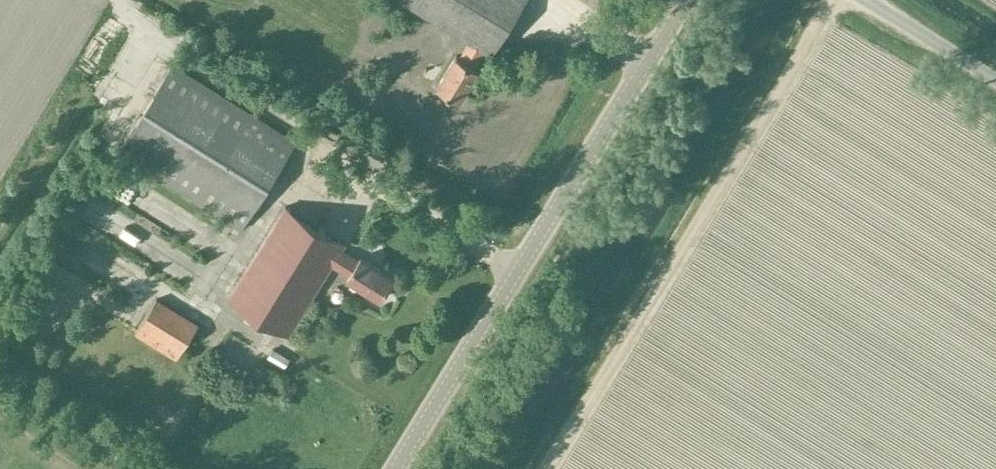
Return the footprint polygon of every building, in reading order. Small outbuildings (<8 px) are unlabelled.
[(523,0),(405,0),(470,40),(458,59),(455,57),(436,88),(460,103),(478,72),(474,69),(486,50),(490,53),(523,0)] [(239,229),(295,139),(173,63),(117,152),(239,229)] [(401,177),(404,171),(400,168),(396,175),(401,177)] [(380,299),(393,278),(360,257),(358,260),(341,250),(345,245),(284,207),(228,298),(288,335),(332,265),(348,276),(347,278),(380,299)] [(174,359),(197,323),(156,297),(133,332),(174,359)] [(54,298),(43,309),(56,323),(68,312),(54,298)]
